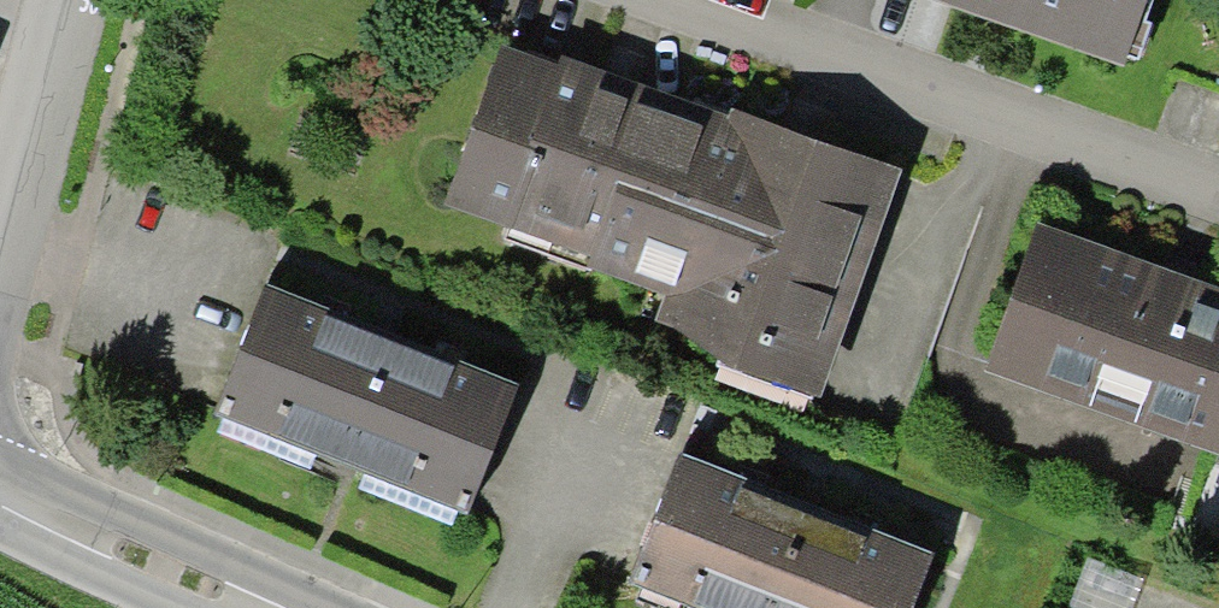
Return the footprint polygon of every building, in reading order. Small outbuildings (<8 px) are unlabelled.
[(922,2),(1142,82),(1173,0),(923,0),(922,2)] [(903,206),(493,59),(433,225),(843,372),(903,206)] [(1045,231),(992,379),(1218,460),(1218,293),(1045,231)] [(545,375),(279,280),(223,433),(490,528),(545,375)] [(683,458),(630,606),(635,607),(918,607),(939,550),(683,458)] [(1070,607),(1128,607),(1140,580),(1090,560),(1070,607)]
